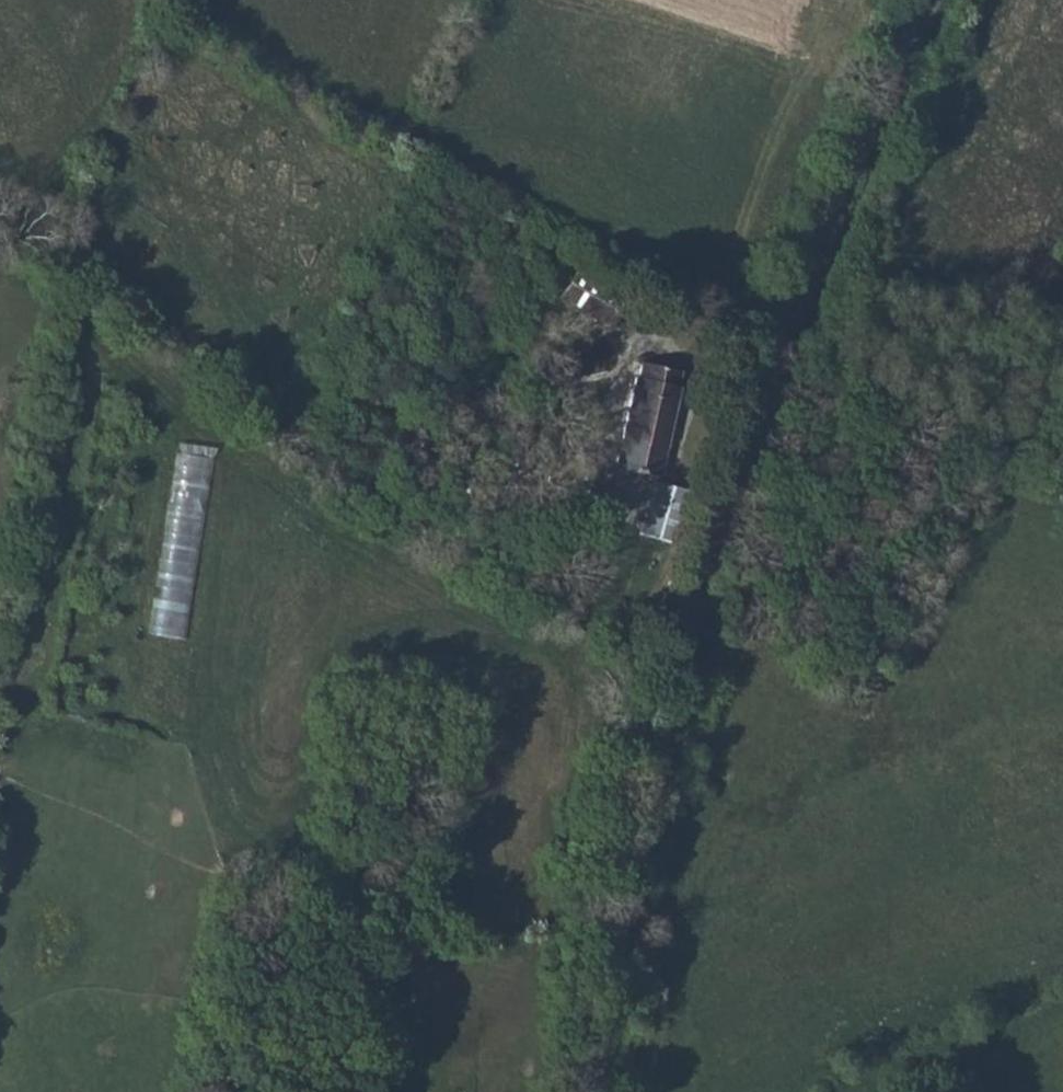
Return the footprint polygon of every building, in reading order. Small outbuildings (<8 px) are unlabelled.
[(610,284),(563,253),(545,276),(596,308),(610,284)] [(591,424),(629,438),(656,364),(621,353),(614,367),(607,365),(591,424)] [(619,467),(629,438),(591,424),(582,455),(619,467)] [(173,442),(151,644),(187,648),(209,446),(173,442)] [(649,488),(616,475),(597,522),(630,535),(649,488)]
